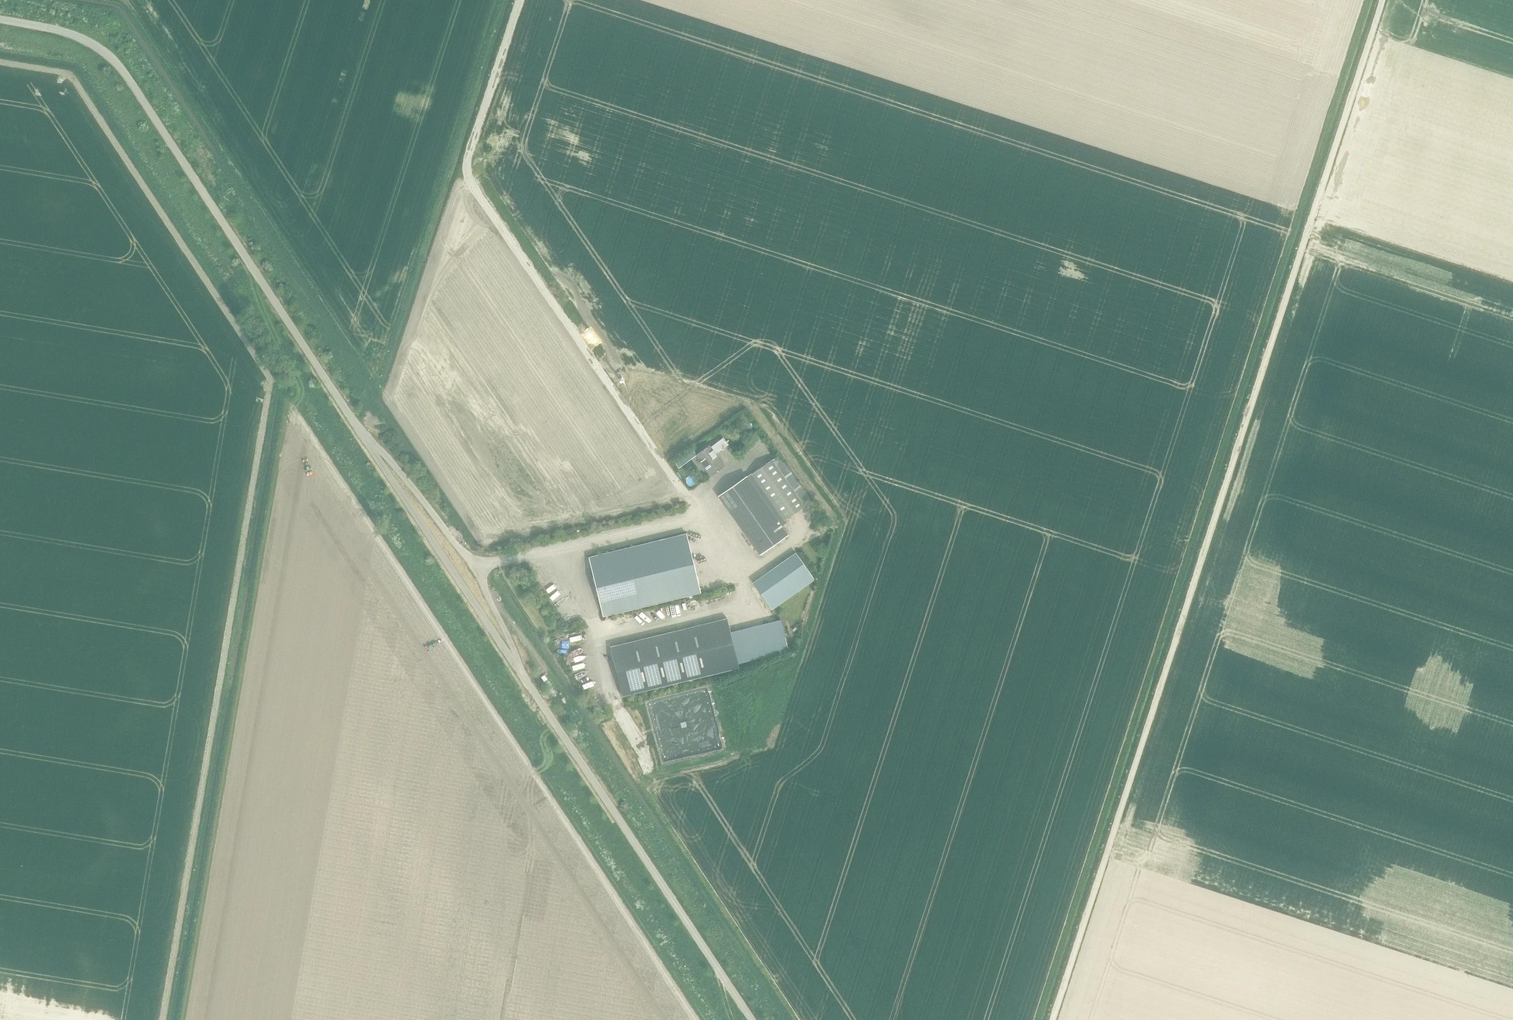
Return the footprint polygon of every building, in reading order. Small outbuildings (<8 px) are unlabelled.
[(763,438),(759,429),(747,434),(751,443),(763,438)] [(696,455),(710,475),(724,465),(716,454),(728,445),(723,438),(711,447),(709,445),(696,455)] [(783,520),(811,501),(779,454),(747,476),(746,475),(717,496),(759,555),(788,534),(782,525),(785,523),(783,520)] [(678,458),(674,462),(678,468),(683,464),(678,458)] [(603,616),(700,592),(686,533),(588,557),(603,616)] [(814,579),(795,553),(753,583),(771,609),(814,579)] [(739,667),(727,618),(610,646),(622,696),(739,667)] [(706,687),(647,702),(663,761),(722,748),(706,687)]
